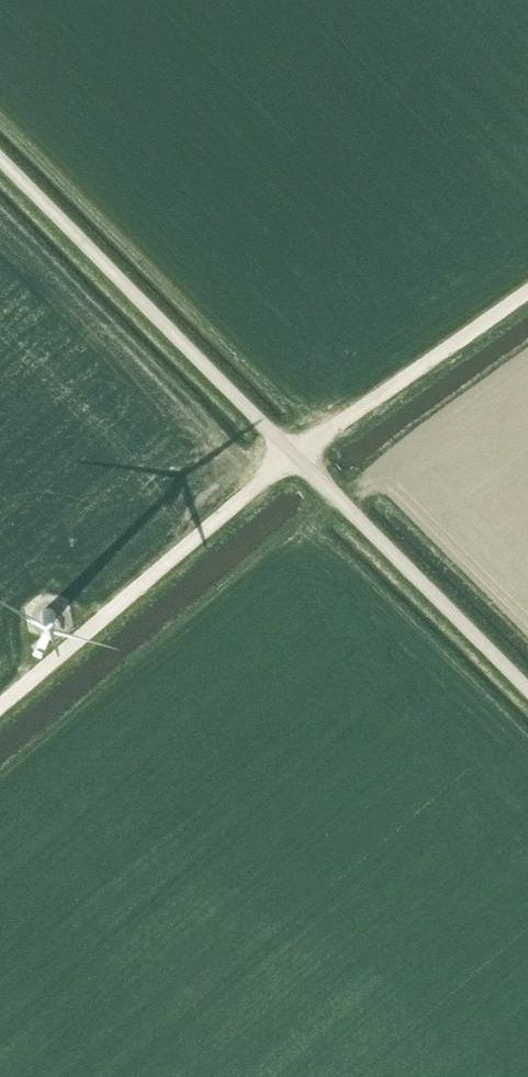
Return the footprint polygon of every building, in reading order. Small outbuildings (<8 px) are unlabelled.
[(40,613),(40,615),(40,616),(40,617),(41,619),(42,620),(43,622),(45,622),(46,623),(48,623),(50,623),(51,623),(53,622),(54,621),(55,620),(56,618),(57,616),(57,615),(57,614),(57,612),(56,610),(55,609),(54,608),(52,607),(50,606),(49,606),(47,606),(45,607),(44,607),(42,608),(41,610),(40,611),(40,613)]
